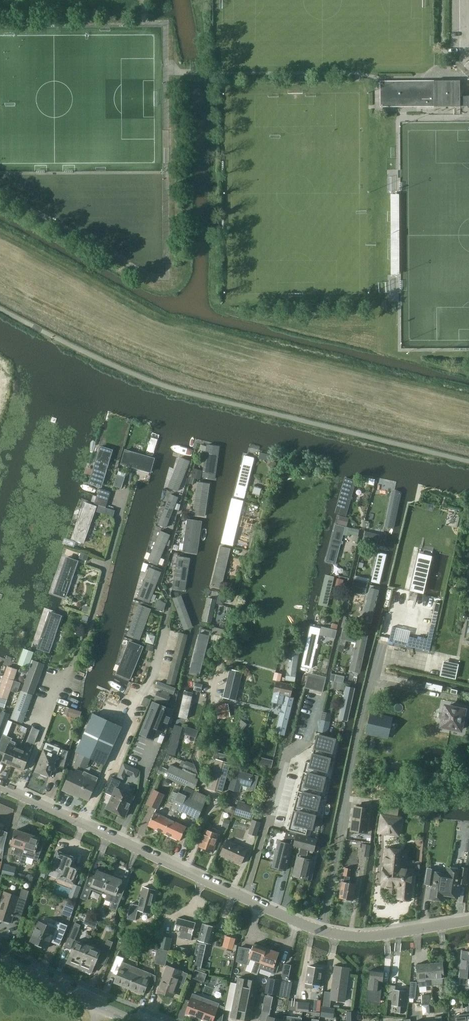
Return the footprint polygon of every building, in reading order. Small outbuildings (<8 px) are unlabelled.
[(380,106),(460,106),(460,80),(380,81),(380,106)] [(210,445),(206,480),(218,481),(221,447),(210,445)] [(92,485),(104,488),(115,452),(104,448),(92,485)] [(128,452),(124,467),(153,475),(157,459),(128,452)] [(237,497),(247,499),(257,459),(247,457),(237,497)] [(171,489),(183,493),(193,462),(181,458),(171,489)] [(123,489),(126,477),(118,475),(115,486),(123,489)] [(338,513),(349,516),(358,482),(347,479),(338,513)] [(212,485),(199,483),(195,516),(207,517),(212,485)] [(100,489),(98,496),(109,500),(112,492),(100,489)] [(394,493),(387,529),(395,531),(403,495),(394,493)] [(171,495),(162,526),(174,530),(183,498),(171,495)] [(98,496),(98,497),(95,504),(107,508),(109,500),(98,496)] [(234,502),(225,544),(236,547),(245,504),(234,502)] [(86,504),(74,541),(87,545),(99,508),(86,504)] [(341,516),(339,524),(346,526),(348,518),(341,516)] [(186,554),(199,556),(203,522),(189,521),(186,554)] [(337,526),(328,563),(336,565),(346,528),(337,526)] [(347,528),(345,536),(350,537),(351,535),(359,536),(360,530),(347,528)] [(367,531),(365,540),(379,543),(381,535),(367,531)] [(150,563),(163,568),(172,536),(162,532),(150,563)] [(233,550),(221,548),(212,589),(224,592),(233,550)] [(80,558),(88,561),(90,555),(82,552),(80,558)] [(379,554),(373,583),(382,585),(388,555),(379,554)] [(174,591),(188,593),(193,559),(180,557),(174,591)] [(79,562),(69,558),(57,595),(67,598),(79,562)] [(151,569),(141,601),(152,604),(162,573),(151,569)] [(321,605),(329,606),(335,578),(327,576),(321,605)] [(345,579),(338,578),(336,585),(343,587),(345,579)] [(355,581),(352,592),(365,595),(368,584),(355,581)] [(372,590),(366,617),(375,619),(381,592),(372,590)] [(195,628),(183,597),(176,600),(188,631),(195,628)] [(207,623),(214,624),(218,600),(208,598),(204,623),(207,623)] [(130,638),(142,641),(152,610),(140,606),(130,638)] [(50,612),(39,649),(52,653),(63,616),(50,612)] [(345,624),(344,632),(352,633),(353,626),(345,624)] [(225,635),(226,629),(215,626),(213,632),(225,635)] [(322,626),(320,635),(335,638),(337,630),(322,626)] [(312,628),(305,668),(313,670),(321,629),(312,628)] [(202,631),(198,649),(208,651),(212,633),(202,631)] [(343,631),(341,640),(356,643),(357,634),(352,633),(344,632),(343,631)] [(359,638),(352,674),(362,676),(369,640),(359,638)] [(115,676),(129,683),(145,649),(131,643),(115,676)] [(25,648),(19,663),(26,666),(29,667),(35,652),(25,648)] [(198,649),(192,675),(202,677),(208,651),(198,649)] [(287,683),(295,684),(300,653),(292,652),(287,683)] [(34,660),(22,690),(33,695),(45,664),(34,660)] [(450,670),(457,671),(458,664),(451,662),(450,670)] [(17,671),(6,666),(0,682),(0,694),(7,697),(17,671)] [(339,682),(339,681),(335,680),(336,675),(331,674),(330,681),(339,682)] [(326,681),(308,676),(305,688),(323,692),(326,681)] [(14,680),(11,690),(17,692),(20,682),(14,680)] [(157,691),(176,697),(179,689),(160,683),(157,691)] [(238,688),(226,687),(224,697),(237,699),(238,688)] [(352,721),(358,690),(348,688),(341,719),(352,721)] [(283,706),(277,736),(288,738),(298,694),(277,689),(274,704),(283,706)] [(11,719),(23,723),(33,695),(22,690),(11,719)] [(176,699),(158,692),(155,699),(173,706),(176,699)] [(181,719),(190,720),(195,694),(187,692),(181,719)] [(165,730),(172,711),(153,703),(141,734),(153,740),(158,728),(165,730)] [(443,719),(442,726),(460,730),(465,710),(446,706),(445,713),(442,713),(440,714),(439,717),(441,719),(443,719)] [(387,739),(390,722),(375,719),(376,714),(370,713),(366,730),(378,733),(377,737),(387,739)] [(63,789),(74,794),(74,793),(88,800),(96,783),(82,776),(91,758),(104,764),(122,727),(93,714),(76,751),(79,753),(75,764),(76,764),(76,770),(75,773),(71,771),(63,789)] [(322,718),(319,732),(326,733),(329,719),(322,718)] [(170,755),(178,757),(185,728),(177,726),(170,755)] [(196,738),(199,730),(188,727),(185,734),(196,738)] [(3,734),(0,742),(0,751),(4,753),(5,750),(7,751),(2,762),(13,766),(20,748),(15,745),(16,742),(12,740),(13,738),(3,734)] [(318,734),(313,753),(326,757),(328,752),(332,753),(335,739),(318,734)] [(20,748),(13,766),(23,770),(31,752),(30,752),(32,749),(27,747),(26,750),(20,748)] [(44,749),(44,750),(35,771),(42,773),(41,775),(46,777),(47,775),(50,776),(52,770),(55,769),(55,768),(58,766),(66,769),(71,752),(60,748),(58,755),(44,749)] [(217,760),(209,788),(222,792),(225,782),(231,783),(229,787),(240,790),(241,784),(247,786),(255,788),(259,776),(234,770),(232,778),(227,776),(230,763),(232,757),(216,753),(214,754),(214,758),(214,759),(217,760)] [(306,761),(303,772),(321,776),(323,770),(327,772),(331,758),(326,757),(313,753),(311,762),(306,761)] [(123,762),(117,777),(124,780),(130,765),(123,762)] [(303,772),(298,791),(316,795),(318,790),(322,791),(326,777),(321,776),(303,772)] [(125,817),(134,797),(117,789),(121,782),(112,777),(104,792),(112,796),(107,808),(125,817)] [(186,787),(183,794),(179,792),(174,802),(170,810),(174,812),(165,833),(180,840),(186,826),(175,821),(178,814),(179,815),(181,811),(197,818),(208,796),(186,787)] [(157,809),(164,794),(155,790),(148,804),(157,809)] [(169,800),(174,802),(179,792),(173,790),(169,800)] [(298,791),(293,810),(311,815),(313,809),(317,810),(321,797),(316,795),(298,791)] [(234,814),(251,819),(255,806),(239,800),(234,814)] [(366,833),(369,810),(354,807),(351,831),(366,833)] [(174,812),(170,810),(166,817),(155,812),(148,825),(165,833),(174,812)] [(293,810),(288,830),(306,834),(308,828),(312,829),(315,816),(311,815),(293,810)] [(401,817),(381,814),(379,831),(398,834),(401,817)] [(229,827),(232,818),(225,816),(222,824),(229,827)] [(256,836),(260,822),(252,819),(248,833),(256,836)] [(214,827),(212,832),(205,829),(199,846),(213,851),(221,830),(214,827)] [(16,830),(11,845),(15,846),(13,854),(20,856),(18,862),(23,864),(26,856),(37,860),(42,844),(38,843),(40,838),(16,830)] [(295,838),(293,846),(300,848),(300,851),(302,852),(302,851),(307,852),(308,850),(314,851),(317,840),(296,834),(295,838)] [(293,846),(295,838),(285,836),(283,843),(279,842),(272,866),(286,870),(292,846),(293,846)] [(240,864),(247,850),(227,840),(220,855),(240,864)] [(366,855),(368,843),(360,842),(358,854),(366,855)] [(410,899),(413,869),(403,868),(403,866),(400,863),(398,863),(400,849),(386,848),(382,885),(385,885),(385,886),(386,888),(392,889),(395,886),(402,887),(400,898),(410,899)] [(68,855),(69,854),(68,854),(65,854),(65,853),(58,850),(57,850),(57,851),(50,868),(50,869),(59,873),(57,878),(58,879),(58,878),(74,884),(80,869),(81,868),(80,868),(73,865),(76,858),(76,857),(75,857),(68,855)] [(302,852),(300,851),(299,854),(298,854),(292,876),(306,880),(311,860),(305,859),(307,852),(302,851),(302,852)] [(4,864),(2,875),(15,877),(17,866),(4,864)] [(44,867),(41,877),(46,879),(50,869),(44,867)] [(345,867),(343,875),(350,877),(352,868),(345,867)] [(466,884),(468,870),(459,868),(459,871),(448,869),(447,875),(446,875),(444,894),(458,897),(460,883),(466,884)] [(425,883),(431,884),(429,898),(443,901),(444,894),(446,875),(435,873),(436,870),(427,869),(425,883)] [(103,893),(109,876),(103,874),(104,873),(98,870),(98,872),(97,871),(95,876),(90,874),(81,897),(87,900),(91,889),(103,893)] [(116,910),(124,890),(118,888),(121,881),(109,876),(103,893),(107,895),(105,899),(113,902),(110,908),(116,910)] [(353,900),(355,885),(342,882),(339,898),(353,900)] [(81,887),(74,884),(67,900),(74,903),(81,887)] [(150,913),(155,890),(143,887),(139,906),(131,904),(127,919),(135,920),(138,910),(150,913)] [(20,916),(21,916),(29,890),(22,888),(19,895),(5,891),(0,907),(0,918),(12,922),(14,914),(20,916)] [(64,914),(70,916),(74,905),(68,903),(64,914)] [(191,940),(195,923),(178,919),(175,930),(181,932),(180,937),(191,940)] [(61,941),(68,925),(57,920),(55,925),(48,922),(47,924),(39,921),(31,940),(35,942),(36,944),(41,947),(43,946),(48,947),(52,937),(61,941)] [(210,943),(215,927),(203,924),(198,940),(200,940),(199,943),(197,942),(192,966),(201,968),(206,944),(205,944),(205,942),(210,943)] [(74,940),(79,929),(74,926),(69,938),(68,937),(65,946),(70,949),(74,940)] [(226,935),(222,947),(233,950),(236,938),(226,935)] [(170,950),(173,939),(163,937),(160,948),(170,950)] [(108,954),(113,942),(107,940),(102,951),(103,951),(99,962),(104,964),(109,954),(108,954)] [(88,946),(89,942),(85,941),(83,944),(76,941),(67,962),(79,967),(88,946)] [(88,946),(79,967),(91,972),(100,950),(93,948),(95,945),(89,942),(88,946)] [(248,965),(250,959),(256,961),(251,973),(258,975),(259,970),(261,963),(262,963),(267,949),(254,944),(252,950),(240,948),(237,961),(248,965)] [(178,953),(184,954),(190,955),(191,949),(180,947),(178,953)] [(166,966),(169,951),(158,948),(155,959),(155,963),(166,966)] [(259,970),(265,972),(268,965),(274,968),(272,974),(278,977),(282,965),(276,963),(280,953),(267,949),(262,963),(261,963),(259,970)] [(462,951),(461,960),(459,960),(459,968),(461,968),(460,977),(468,978),(468,952),(462,951)] [(117,955),(111,969),(118,972),(114,982),(129,988),(137,967),(123,962),(124,957),(117,955)] [(448,997),(449,981),(444,980),(443,977),(444,977),(442,962),(429,963),(431,985),(443,984),(441,996),(448,997)] [(419,986),(426,986),(431,985),(429,963),(417,964),(419,986)] [(285,965),(282,979),(288,980),(291,966),(285,965)] [(173,995),(176,987),(182,989),(188,974),(167,966),(159,989),(173,995)] [(137,967),(129,988),(144,994),(148,984),(153,986),(155,978),(155,975),(137,967)] [(318,985),(321,969),(308,967),(305,982),(306,983),(305,987),(311,988),(311,984),(318,985)] [(343,1001),(348,968),(334,967),(331,992),(325,991),(323,1006),(329,1007),(330,999),(343,1001)] [(369,980),(367,1000),(377,1001),(379,982),(382,982),(384,971),(371,969),(369,980)] [(207,974),(196,970),(193,978),(205,982),(207,974)] [(226,1009),(232,1011),(231,1017),(250,1020),(258,982),(239,978),(238,983),(231,982),(226,1009)] [(266,993),(288,997),(289,997),(292,982),(269,978),(266,993)] [(387,999),(393,999),(392,1005),(398,1006),(397,1012),(403,1013),(406,991),(394,990),(394,984),(389,984),(387,999)] [(203,996),(193,993),(186,1013),(208,1020),(212,1020),(213,1019),(217,1020),(222,1020),(224,1007),(218,1005),(219,1002),(203,996)] [(262,1009),(260,1020),(281,1020),(282,1019),(269,1017),(273,997),(265,995),(262,1009)] [(310,1003),(289,1000),(287,1009),(309,1012),(310,1003)] [(322,1007),(320,1020),(334,1020),(334,1009),(322,1007)] [(345,1020),(357,1020),(357,1011),(345,1011),(345,1020)]
